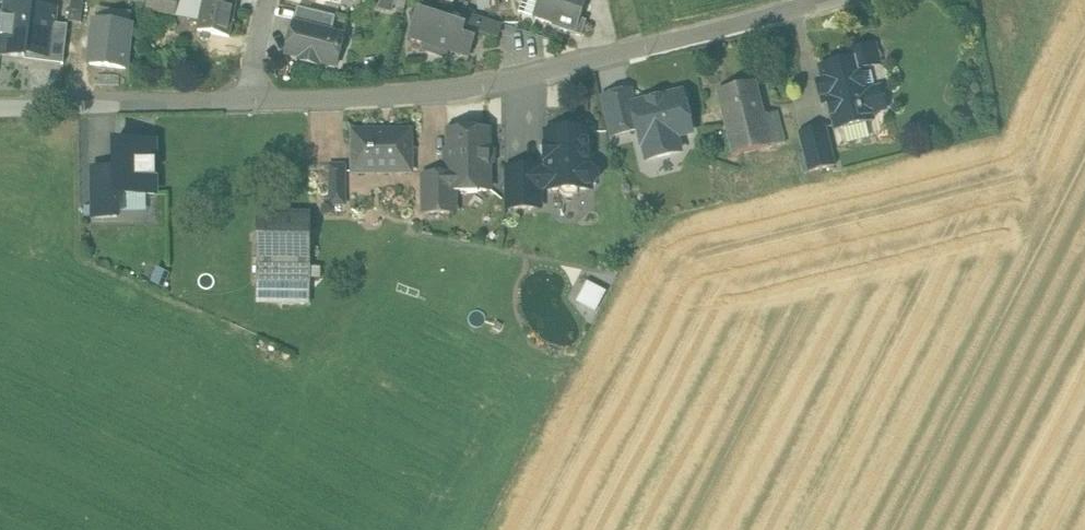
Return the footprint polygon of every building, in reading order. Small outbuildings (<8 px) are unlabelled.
[(57,9),(32,6),(32,3),(7,0),(5,18),(4,18),(2,36),(3,36),(1,54),(26,57),(26,54),(47,56),(51,23),(55,23),(57,9)] [(69,21),(81,22),(84,0),(71,0),(69,21)] [(147,7),(176,13),(179,0),(148,0),(147,7)] [(176,13),(181,14),(181,13),(201,17),(198,30),(230,37),(235,8),(199,0),(179,0),(176,13)] [(533,17),(553,24),(552,26),(582,36),(588,21),(581,18),(587,1),(584,0),(539,0),(533,17)] [(336,16),(298,6),(294,23),(332,33),(336,16)] [(461,24),(418,10),(409,37),(426,43),(424,49),(447,56),(449,50),(470,57),(475,39),(471,38),(474,29),(474,28),(461,24)] [(502,24),(465,12),(461,24),(474,28),(474,29),(498,37),(502,24)] [(88,66),(131,67),(133,20),(89,19),(88,66)] [(332,33),(294,23),(287,53),(302,57),(301,61),(319,66),(320,61),(338,66),(345,36),(332,33)] [(854,58),(820,66),(824,84),(825,84),(827,90),(819,92),(820,95),(821,95),(823,103),(828,102),(831,114),(832,114),(836,130),(874,120),(872,112),(887,108),(882,87),(876,89),(870,66),(880,64),(875,44),(852,50),(854,58)] [(63,60),(34,59),(34,84),(62,85),(63,60)] [(756,82),(718,91),(733,155),(772,146),(764,115),(756,82)] [(696,135),(688,87),(635,96),(634,87),(601,92),(608,137),(637,133),(642,161),(683,154),(680,137),(696,135)] [(778,111),(764,115),(772,146),(786,142),(778,111)] [(826,126),(798,133),(808,172),(835,165),(826,126)] [(489,148),(489,130),(449,130),(450,174),(451,174),(451,191),(490,191),(489,166),(490,166),(495,161),(495,152),(490,148),(489,148)] [(411,131),(354,131),(354,172),(411,171),(411,131)] [(590,169),(589,131),(548,132),(548,144),(546,144),(546,159),(549,159),(549,171),(540,172),(541,188),(549,188),(549,190),(560,190),(560,192),(565,197),(574,197),(579,192),(579,190),(590,189),(590,185),(593,185),(598,180),(598,174),(593,169),(590,169)] [(155,194),(155,142),(116,142),(116,195),(155,194)] [(345,165),(331,165),(331,191),(345,190),(345,165)] [(540,168),(507,169),(508,209),(541,208),(541,188),(540,172),(540,168)] [(451,191),(451,174),(450,174),(424,174),(425,214),(451,213),(451,191)] [(120,210),(120,217),(158,218),(158,196),(147,195),(147,211),(120,210)] [(312,215),(258,214),(257,281),(311,282),(312,215)] [(597,311),(607,290),(587,281),(577,301),(597,311)]
